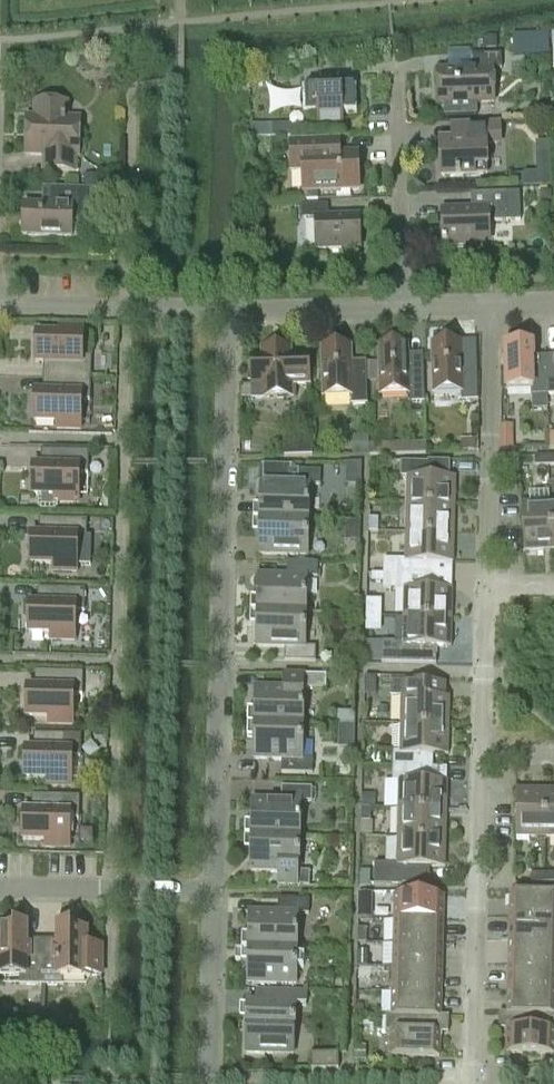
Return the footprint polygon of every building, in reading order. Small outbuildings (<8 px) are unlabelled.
[(513,37),(514,55),(548,53),(548,36),(513,37)] [(471,69),(438,70),(439,105),(495,103),(494,70),(502,69),(502,55),(471,56),(471,69)] [(85,73),(92,72),(97,65),(86,56),(78,67),(85,73)] [(317,88),(303,89),(304,115),(318,114),(318,128),(344,127),(344,114),(357,113),(357,87),(343,88),(342,74),(317,75),(317,88)] [(28,117),(26,150),(40,150),(45,154),(45,171),(76,172),(76,157),(80,157),(81,119),(67,119),(68,103),(37,102),(36,117),(28,117)] [(444,141),(440,145),(441,173),(445,177),(488,176),(487,144),(501,144),(500,124),(460,125),(460,141),(444,141)] [(291,125),(271,126),(271,139),(292,138),(291,125)] [(272,141),(272,153),(280,152),(280,141),(272,141)] [(331,141),(291,142),(292,162),(303,162),(304,201),(318,201),(317,191),(359,190),(358,153),(332,154),(331,141)] [(550,144),(537,144),(537,154),(550,153),(550,144)] [(552,190),(551,173),(538,174),(523,174),(524,191),(552,190)] [(96,190),(97,179),(84,178),(84,189),(96,190)] [(25,205),(24,236),(72,237),(72,222),(95,223),(96,190),(43,187),(43,206),(25,205)] [(472,210),(442,211),(444,254),(465,254),(465,243),(490,243),(489,222),(508,222),(507,193),(471,194),(472,210)] [(329,205),(302,206),(302,219),(316,219),(317,251),(361,249),(360,217),(329,218),(329,205)] [(44,378),(91,379),(92,357),(83,357),(84,328),(60,328),(60,334),(37,334),(36,363),(44,363),(44,378)] [(462,343),(432,344),(434,395),(462,394),(463,404),(479,403),(478,375),(463,376),(462,343)] [(408,345),(379,346),(380,397),(409,396),(409,405),(425,405),(424,363),(409,363),(408,345)] [(548,396),(546,357),(532,358),(532,346),(505,346),(507,391),(532,390),(532,396),(548,396)] [(366,366),(353,366),(352,366),(352,347),(322,348),(323,399),(352,398),(352,407),(368,407),(367,362),(365,362),(366,366)] [(262,356),(252,356),(253,399),(293,398),(293,385),(306,385),(305,355),(292,355),(292,349),(262,350),(262,356)] [(91,379),(44,378),(44,393),(35,392),(35,422),(57,422),(57,429),(81,430),(82,401),(91,401),(91,379)] [(513,426),(500,426),(501,452),(514,451),(513,426)] [(355,439),(355,455),(371,455),(371,448),(371,446),(371,439),(355,439)] [(475,440),(462,440),(462,450),(475,450),(475,440)] [(313,441),(283,442),(284,457),(313,456),(313,441)] [(426,446),(413,446),(413,455),(427,455),(426,446)] [(393,456),(393,447),(371,448),(371,457),(393,456)] [(33,466),(33,495),(37,495),(37,507),(41,511),(54,511),(58,508),(58,503),(79,503),(80,474),(89,474),(89,452),(42,451),(42,466),(33,466)] [(549,466),(548,457),(535,457),(535,467),(549,466)] [(407,505),(456,506),(456,477),(429,476),(430,463),(402,462),(401,477),(408,477),(407,505)] [(261,519),(309,520),(310,485),(321,486),(321,471),(293,470),(293,466),(262,465),(262,467),(264,467),(263,483),(262,483),(261,519)] [(553,551),(551,502),(522,504),(524,552),(553,551)] [(407,505),(407,533),(455,534),(456,506),(407,505)] [(368,532),(378,532),(379,519),(368,518),(368,532)] [(309,520),(261,519),(260,555),(308,556),(309,520)] [(32,535),(31,564),(53,565),(53,571),(77,572),(77,565),(90,566),(92,537),(87,537),(87,521),(40,520),(40,535),(32,535)] [(362,523),(349,523),(349,540),(361,541),(362,523)] [(455,534),(407,533),(406,560),(399,560),(399,561),(384,561),(383,575),(427,575),(427,562),(454,563),(455,534)] [(259,575),(258,611),(306,612),(307,578),(318,578),(319,563),(288,562),(287,576),(259,575)] [(383,575),(372,574),(372,583),(383,583),(383,589),(405,590),(404,617),(453,618),(453,589),(426,589),(427,575),(383,575)] [(30,604),(29,633),(52,634),(51,640),(75,641),(76,612),(85,612),(86,590),(38,588),(38,604),(30,604)] [(368,599),(369,630),(383,630),(383,598),(368,599)] [(306,612),(258,611),(257,647),(285,648),(285,661),(316,662),(316,647),(305,647),(306,612)] [(453,618),(404,617),(404,645),(397,644),(397,659),(424,660),(425,647),(452,647),(453,618)] [(28,687),(27,717),(49,717),(49,724),(73,725),(74,696),(83,696),(84,673),(36,672),(36,688),(28,687)] [(248,723),(303,725),(304,690),(326,690),(327,676),(285,675),(284,688),(256,687),(256,709),(249,709),(248,723)] [(402,725),(450,726),(450,697),(428,697),(428,683),(392,682),(391,697),(402,697),(402,725)] [(356,726),(356,713),(339,713),(338,726),(341,726),(356,726)] [(303,725),(248,723),(248,737),(255,737),(254,759),(282,760),(282,773),(313,774),(313,759),(302,759),(303,725)] [(394,752),(394,767),(422,768),(422,755),(449,755),(450,726),(402,725),(401,752),(394,752)] [(26,749),(25,778),(48,779),(48,786),(71,786),(72,757),(81,758),(82,735),(34,734),(34,749),(26,749)] [(422,768),(394,767),(393,781),(400,782),(399,809),(447,810),(448,781),(421,781),(422,768)] [(253,799),(252,835),(300,837),(301,802),(312,802),(313,788),(282,787),(281,800),(253,799)] [(545,837),(545,789),(516,789),(516,837),(545,837)] [(545,789),(545,837),(553,837),(553,789),(545,789)] [(373,808),(374,796),(360,795),(360,797),(360,808),(361,808),(371,808),(373,808)] [(24,811),(23,840),(46,841),(46,848),(70,848),(71,819),(80,819),(80,797),(33,796),(32,811),(24,811)] [(361,808),(361,822),(370,822),(371,808),(361,808)] [(447,810),(399,809),(398,837),(447,838),(447,810)] [(300,837),(252,835),(251,871),(279,872),(279,886),(310,886),(310,872),(299,871),(300,837)] [(447,838),(398,837),(398,865),(375,864),(375,885),(403,886),(403,885),(429,885),(430,867),(446,867),(447,838)] [(545,884),(545,874),(531,874),(531,884),(545,884)] [(545,884),(553,883),(553,874),(545,874),(545,884)] [(372,919),(372,892),(360,892),(359,892),(358,919),(372,919)] [(510,918),(553,919),(553,894),(511,893),(510,918)] [(395,920),(443,921),(444,896),(395,895),(395,920)] [(249,947),(297,949),(298,914),(309,914),(310,900),(279,899),(278,912),(250,912),(249,947)] [(509,942),(553,943),(553,919),(510,918),(509,942)] [(443,921),(395,920),(394,944),(443,945),(443,921)] [(42,940),(27,940),(27,925),(14,925),(14,930),(0,930),(0,977),(20,977),(20,985),(42,986),(42,940)] [(42,940),(42,986),(64,986),(65,977),(92,978),(92,947),(87,947),(87,931),(71,931),(72,925),(58,925),(58,940),(42,940)] [(358,929),(358,944),(367,944),(367,929),(358,929)] [(509,966),(553,967),(553,943),(509,942),(509,966)] [(443,945),(394,944),(393,968),(442,969),(443,945)] [(297,949),(249,947),(248,984),(296,985),(297,949)] [(367,951),(357,951),(357,967),(367,967),(367,951)] [(508,990),(553,991),(553,967),(509,966),(508,990)] [(442,969),(393,968),(393,992),(441,993),(442,969)] [(365,985),(366,970),(357,970),(356,985),(365,985)] [(508,990),(508,1013),(508,1014),(553,1015),(553,991),(508,990)] [(248,1004),(247,1040),(248,1040),(247,1054),(294,1055),(294,1042),(295,1042),(296,1006),(307,1007),(307,992),(276,991),(276,1004),(248,1004)] [(393,992),(392,1015),(392,1016),(441,1017),(441,993),(393,992)] [(508,1013),(499,1013),(499,1030),(507,1030),(507,1054),(553,1055),(553,1015),(508,1014),(508,1013)] [(392,1016),(392,1015),(387,1015),(386,1032),(392,1032),(391,1056),(440,1057),(440,1033),(449,1033),(449,1017),(441,1017),(392,1016)] [(360,1061),(367,1061),(368,1047),(354,1047),(354,1060),(360,1061)] [(339,1053),(311,1054),(311,1069),(339,1069),(339,1053)]
